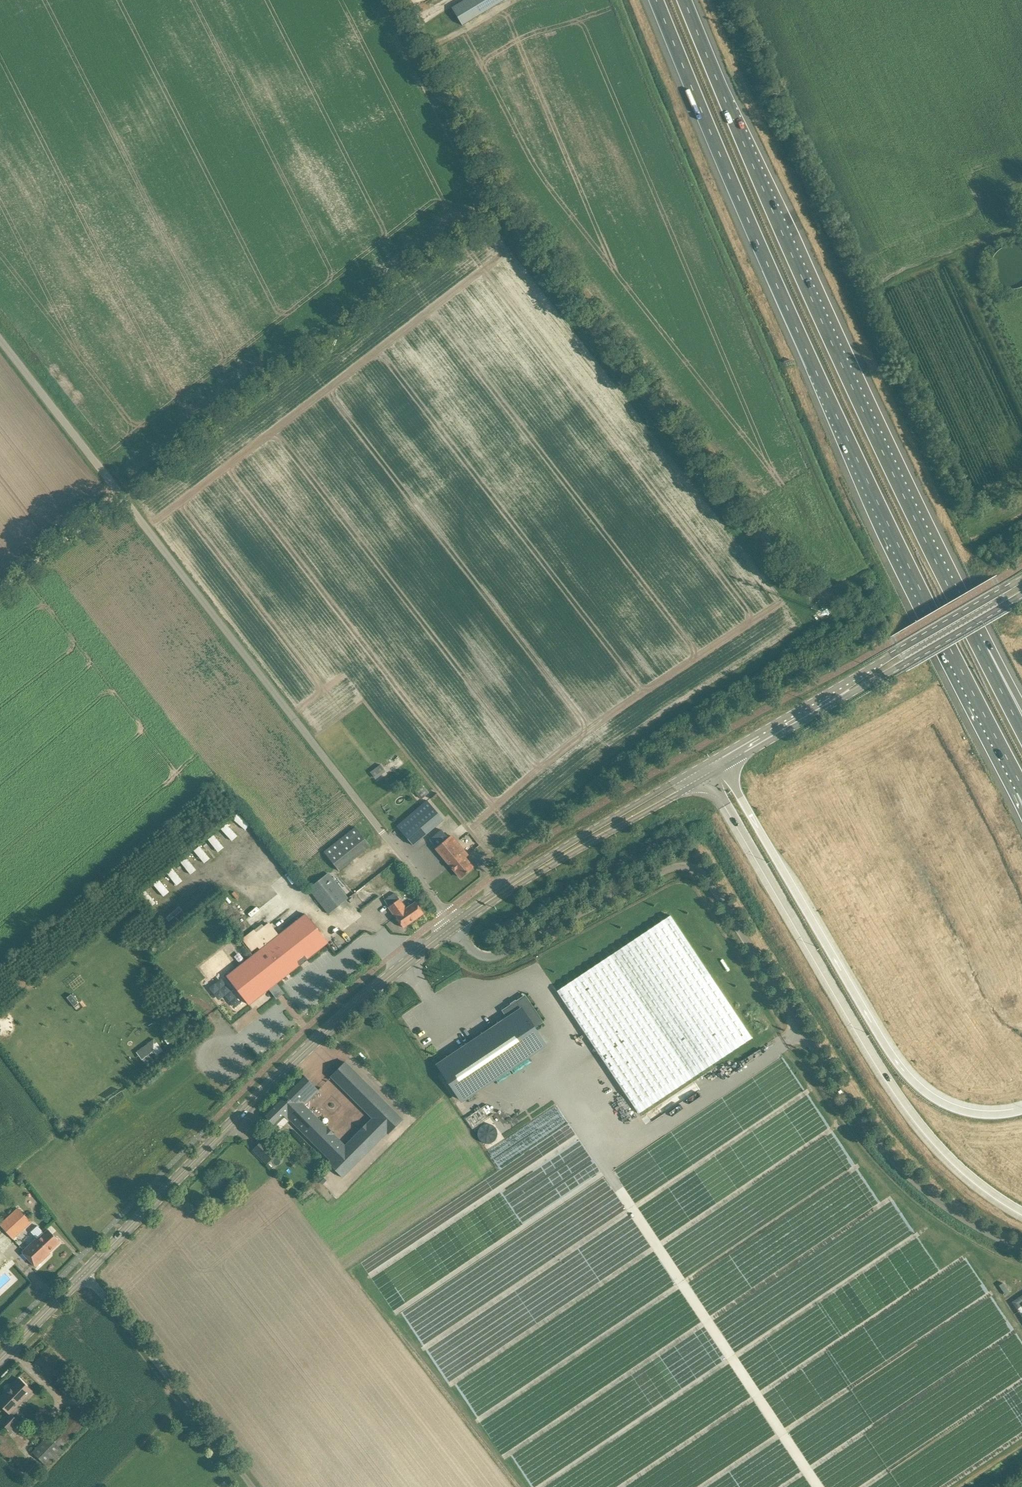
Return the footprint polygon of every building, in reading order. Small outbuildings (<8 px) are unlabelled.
[(452,8),(462,25),(504,0),(466,0),(452,8)] [(816,589),(820,593),(824,589),(820,585),(816,589)] [(386,771),(381,765),(371,772),(375,779),(386,771)] [(415,792),(422,799),(429,792),(423,785),(415,792)] [(397,827),(413,845),(443,819),(428,801),(397,827)] [(231,818),(245,829),(249,823),(236,812),(231,818)] [(231,840),(237,835),(225,823),(220,828),(231,840)] [(324,852),(339,871),(371,846),(356,827),(324,852)] [(430,842),(436,849),(436,848),(461,877),(473,867),(464,857),(467,855),(451,836),(448,838),(443,831),(430,842)] [(212,833),(206,839),(217,851),(223,846),(212,833)] [(199,845),(193,850),(203,862),(209,857),(199,845)] [(185,856),(179,861),(190,873),(196,869),(185,856)] [(176,884),(182,879),(171,867),(165,872),(176,884)] [(309,889),(310,890),(328,914),(348,898),(332,879),(328,874),(325,876),(309,889)] [(158,878),(152,883),(163,895),(169,890),(158,878)] [(384,900),(403,927),(423,913),(416,902),(406,909),(395,893),(384,900)] [(260,950),(227,976),(250,1004),(300,964),(301,965),(308,959),(307,959),(328,943),(305,914),(279,935),(260,950)] [(670,915),(557,991),(638,1113),(752,1037),(670,915)] [(262,924),(254,931),(256,933),(257,934),(265,928),(262,924)] [(509,1019),(438,1066),(460,1100),(545,1044),(534,1027),(542,1022),(525,996),(503,1010),(509,1019)] [(135,1049),(143,1062),(163,1051),(155,1038),(135,1049)] [(290,1119),(295,1125),(330,1160),(328,1162),(343,1177),(387,1133),(388,1134),(403,1119),(345,1061),(330,1076),(372,1118),(345,1144),(327,1126),(326,1127),(309,1110),(302,1118),(296,1113),(319,1090),(304,1075),(264,1114),(275,1126),(285,1116),(288,1120),(290,1119)] [(478,1131),(477,1133),(477,1134),(478,1136),(478,1137),(479,1139),(480,1140),(481,1141),(482,1142),(483,1143),(484,1143),(485,1143),(486,1143),(487,1143),(489,1143),(490,1143),(491,1143),(492,1142),(493,1142),(494,1141),(495,1140),(495,1139),(496,1138),(497,1137),(497,1136),(497,1135),(497,1134),(497,1133),(497,1132),(497,1131),(497,1130),(496,1129),(495,1128),(495,1127),(494,1126),(493,1125),(492,1125),(491,1124),(490,1124),(489,1124),(488,1123),(487,1123),(486,1124),(485,1124),(484,1124),(483,1124),(482,1125),(481,1125),(481,1126),(480,1127),(479,1128),(478,1129),(478,1130),(478,1131)] [(263,1140),(253,1149),(267,1163),(277,1154),(263,1140)] [(1,1224),(14,1238),(32,1221),(19,1207),(1,1224)] [(49,1252),(60,1241),(48,1229),(38,1239),(37,1238),(22,1252),(36,1266),(50,1252),(49,1252)] [(10,1413),(1,1422),(11,1432),(21,1422),(11,1412),(32,1390),(27,1385),(19,1378),(0,1398),(0,1403),(10,1413)] [(33,1452),(49,1468),(66,1451),(64,1449),(91,1420),(77,1407),(33,1452)]
